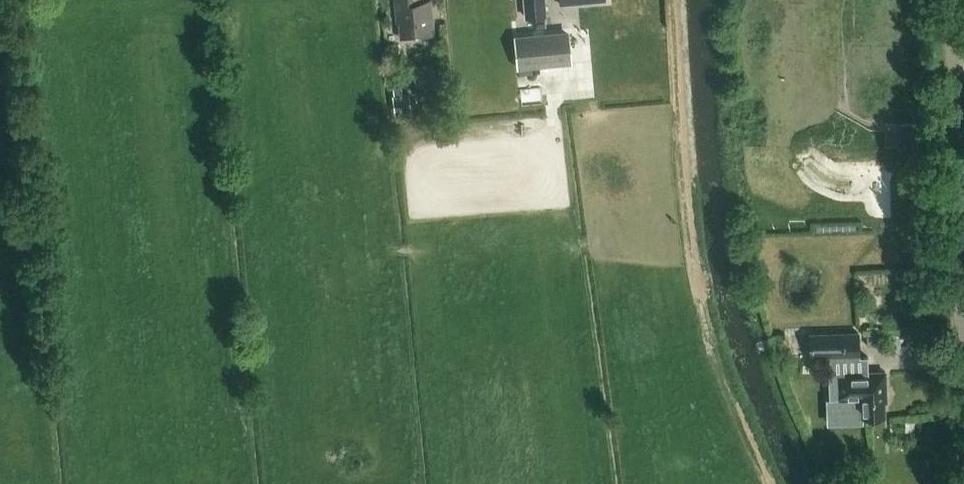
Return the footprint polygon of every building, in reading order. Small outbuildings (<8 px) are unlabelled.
[(406,39),(433,36),(430,1),(422,2),(422,0),(394,0),(398,39),(406,39)] [(546,17),(545,0),(523,0),(525,18),(546,17)] [(515,68),(570,63),(567,29),(512,35),(515,68)] [(390,94),(392,110),(408,108),(407,93),(401,93),(400,87),(391,88),(392,94),(390,94)] [(789,331),(790,347),(822,345),(821,330),(789,331)] [(830,332),(831,355),(830,355),(830,372),(828,372),(829,397),(837,397),(837,399),(861,398),(862,417),(884,416),(884,403),(886,403),(885,372),(868,372),(868,355),(860,355),(859,331),(830,332)] [(841,476),(849,475),(848,465),(840,466),(841,476)]
